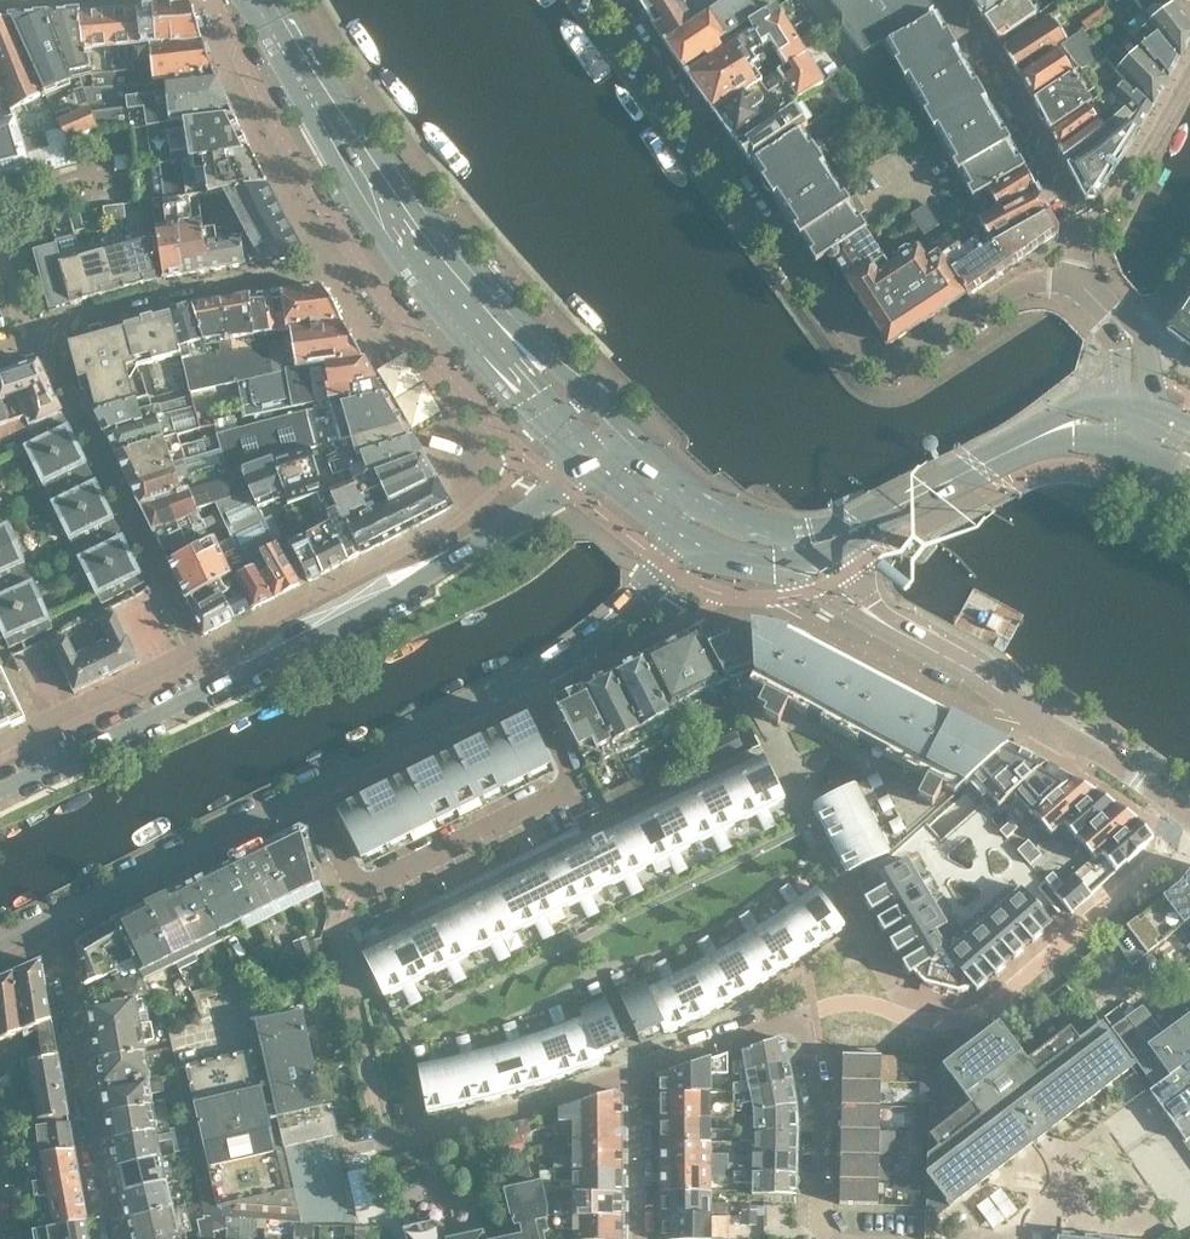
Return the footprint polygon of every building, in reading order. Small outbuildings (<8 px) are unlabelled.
[(665,43),(721,5),(718,0),(638,0),(665,43)] [(665,43),(686,74),(708,60),(703,53),(717,44),(725,41),(775,8),(770,0),(728,0),(721,5),(665,43)] [(830,1),(842,16),(841,27),(862,54),(933,9),(926,0),(830,0),(830,1)] [(984,17),(1010,0),(972,0),(984,17)] [(984,17),(997,36),(1002,38),(1036,14),(1026,0),(1010,0),(984,17)] [(1149,24),(1156,34),(1157,33),(1179,59),(1189,40),(1189,25),(1174,4),(1148,21),(1149,24)] [(190,6),(153,9),(155,29),(158,46),(170,45),(171,46),(202,42),(190,6)] [(1061,6),(1006,43),(1003,45),(1019,72),(1056,49),(1057,50),(1080,33),(1061,6)] [(708,60),(686,74),(687,76),(686,76),(688,78),(688,77),(695,86),(709,106),(715,114),(744,95),(757,87),(756,86),(761,83),(750,69),(756,65),(751,57),(769,45),(785,69),(775,75),(794,100),(822,79),(806,57),(775,8),(725,41),(717,44),(703,53),(708,60)] [(153,9),(137,11),(140,47),(149,46),(158,46),(155,29),(153,9)] [(1121,17),(1115,10),(1110,14),(1117,21),(1121,17)] [(81,16),(79,16),(82,49),(85,48),(91,71),(93,88),(137,84),(133,59),(132,48),(140,47),(137,11),(81,15),(81,16)] [(1081,21),(1087,30),(1098,22),(1092,13),(1081,21)] [(78,15),(45,18),(69,85),(77,104),(86,101),(82,89),(93,88),(91,71),(85,48),(82,49),(79,16),(78,16),(78,15)] [(45,18),(9,21),(12,21),(45,95),(58,123),(59,122),(90,109),(86,101),(77,104),(78,109),(62,116),(51,93),(69,85),(45,18)] [(0,21),(0,87),(11,113),(13,112),(23,140),(59,128),(45,95),(12,21),(9,21),(0,21)] [(1141,47),(1140,48),(1168,80),(1179,59),(1157,33),(1156,34),(1149,24),(1132,37),(1141,47)] [(946,30),(892,60),(957,172),(963,183),(971,197),(987,188),(1024,167),(1017,154),(1013,146),(1010,140),(946,30)] [(1056,49),(1019,72),(1033,100),(1072,74),(1076,71),(1078,73),(1102,56),(1082,32),(1057,50),(1056,49)] [(1126,41),(1105,59),(1125,81),(1152,108),(1168,80),(1140,48),(1135,52),(1126,41)] [(170,45),(158,46),(149,46),(140,47),(132,48),(133,59),(150,58),(154,83),(164,81),(214,74),(202,42),(171,46),(170,45)] [(1072,74),(1033,100),(1049,131),(1087,106),(1092,102),(1107,92),(1110,96),(1125,81),(1105,59),(1102,56),(1078,73),(1076,71),(1072,74)] [(899,103),(876,69),(865,77),(887,110),(899,103)] [(214,74),(164,81),(154,83),(156,94),(139,97),(137,84),(93,88),(82,89),(86,101),(90,109),(97,129),(131,127),(142,126),(143,131),(150,130),(149,124),(164,123),(169,122),(183,121),(233,116),(214,74)] [(744,95),(715,114),(716,116),(715,117),(735,143),(763,122),(794,100),(775,75),(744,95)] [(835,76),(832,77),(826,81),(840,103),(848,98),(849,98),(835,76)] [(1152,108),(1125,81),(1110,96),(1120,106),(1134,120),(1127,125),(1137,134),(1152,108)] [(34,167),(36,176),(76,164),(59,128),(23,140),(13,112),(11,113),(0,87),(0,176),(34,167)] [(763,122),(735,143),(742,151),(741,152),(748,161),(747,161),(748,163),(749,163),(749,164),(806,126),(791,103),(763,122)] [(876,104),(825,138),(831,148),(883,113),(876,104)] [(1087,106),(1049,131),(1059,149),(1098,121),(1087,106)] [(1098,121),(1059,149),(1068,167),(1094,151),(1125,123),(1127,125),(1134,120),(1120,106),(1098,121)] [(90,109),(59,122),(58,123),(68,143),(97,130),(97,129),(90,109)] [(183,121),(169,122),(164,123),(170,161),(188,158),(189,158),(189,160),(201,157),(249,149),(250,148),(233,116),(183,121)] [(1094,151),(1068,167),(1085,198),(1095,199),(1102,189),(1126,154),(1137,134),(1127,125),(1125,123),(1094,151)] [(749,164),(759,177),(768,191),(769,193),(772,197),(774,196),(800,236),(798,237),(815,262),(826,256),(860,232),(865,229),(857,216),(866,209),(856,193),(849,198),(848,197),(846,197),(823,161),(823,160),(822,157),(829,153),(819,138),(810,143),(801,130),(749,164)] [(249,149),(201,157),(189,160),(186,160),(150,166),(154,198),(190,195),(207,192),(208,194),(223,191),(266,184),(251,154),(249,149)] [(1024,167),(987,188),(997,207),(1034,187),(1024,167)] [(266,184),(223,191),(240,224),(283,217),(266,184)] [(997,207),(977,217),(965,225),(975,239),(982,250),(992,244),(998,241),(1048,212),(1047,211),(1034,187),(997,207)] [(176,197),(178,224),(181,251),(175,252),(179,276),(208,271),(205,243),(203,230),(202,220),(193,221),(191,196),(176,197)] [(153,200),(155,227),(155,230),(162,274),(163,274),(164,278),(179,276),(175,252),(181,251),(178,224),(176,197),(153,200)] [(927,203),(911,213),(924,234),(940,224),(927,203)] [(123,204),(113,205),(115,220),(125,219),(123,204)] [(113,205),(103,207),(105,221),(115,220),(113,205)] [(1048,212),(998,241),(1011,266),(1016,262),(1038,247),(1056,236),(1057,228),(1048,212)] [(80,215),(70,217),(74,231),(83,229),(80,215)] [(283,217),(240,224),(255,251),(253,252),(258,262),(303,255),(283,217)] [(37,226),(27,229),(31,243),(41,241),(37,226)] [(203,230),(205,243),(208,271),(244,264),(241,237),(216,241),(214,229),(203,230)] [(144,234),(122,240),(135,286),(144,284),(156,280),(164,278),(163,274),(162,274),(155,230),(144,234)] [(860,232),(826,256),(827,258),(828,259),(833,261),(846,280),(872,265),(877,272),(888,265),(871,239),(865,237),(863,235),(860,232)] [(958,244),(940,256),(965,294),(966,296),(1002,272),(1011,266),(998,241),(992,244),(982,250),(975,239),(961,248),(958,244)] [(122,240),(101,246),(113,292),(135,286),(122,240)] [(57,245),(48,247),(33,251),(50,310),(70,304),(69,298),(57,258),(60,257),(57,245)] [(846,280),(845,281),(883,338),(893,341),(922,322),(923,324),(940,313),(938,311),(965,294),(940,256),(937,251),(926,259),(918,245),(910,251),(908,248),(906,250),(905,248),(898,252),(899,255),(897,256),(898,258),(888,265),(877,272),(872,265),(846,280)] [(101,246),(79,252),(91,298),(113,292),(101,246)] [(79,252),(60,257),(57,258),(69,298),(70,304),(83,300),(91,298),(79,252)] [(323,288),(281,292),(271,293),(278,332),(289,331),(342,324),(323,288)] [(1178,310),(1189,318),(1189,292),(1178,310)] [(271,293),(249,296),(253,335),(278,332),(271,293)] [(219,334),(220,340),(224,339),(225,341),(254,337),(253,335),(249,296),(224,300),(231,331),(219,334)] [(190,306),(203,340),(203,341),(220,340),(219,334),(231,331),(224,300),(193,305),(190,306)] [(190,306),(170,310),(178,347),(203,340),(190,306)] [(170,310),(124,323),(135,363),(179,352),(178,347),(170,310)] [(1178,310),(1177,310),(1167,324),(1168,330),(1189,346),(1189,318),(1178,310)] [(124,323),(67,338),(78,379),(95,411),(134,400),(125,366),(135,363),(124,323)] [(289,331),(278,332),(253,335),(254,337),(225,341),(221,341),(223,350),(183,359),(190,391),(235,381),(236,381),(284,371),(285,369),(325,363),(362,358),(342,324),(289,331)] [(407,350),(379,366),(412,426),(441,410),(407,350)] [(284,371),(236,381),(240,407),(244,422),(292,410),(291,407),(362,393),(363,398),(383,394),(362,358),(285,369),(284,371)] [(0,375),(0,402),(18,397),(17,398),(24,416),(28,425),(40,420),(42,419),(42,420),(60,412),(61,411),(56,400),(57,400),(38,361),(1,374),(1,375),(0,375)] [(309,410),(217,434),(216,434),(228,474),(241,471),(240,470),(260,464),(310,450),(317,447),(351,438),(402,424),(383,394),(363,398),(340,403),(309,410)] [(24,416),(17,398),(18,397),(0,402),(0,425),(24,416)] [(136,400),(134,400),(95,411),(105,432),(134,423),(134,424),(143,421),(142,419),(156,416),(161,414),(158,406),(152,407),(151,405),(149,397),(136,400)] [(134,423),(105,432),(115,453),(163,438),(177,434),(200,427),(194,407),(156,417),(156,416),(142,419),(143,421),(134,424),(134,423)] [(22,439),(25,445),(23,446),(32,465),(78,443),(69,425),(68,426),(62,412),(42,422),(29,428),(31,434),(22,439)] [(30,431),(28,425),(24,416),(0,425),(0,442),(30,431)] [(402,424),(351,438),(357,456),(360,455),(359,453),(410,438),(402,424)] [(163,438),(115,453),(128,478),(172,464),(219,449),(215,437),(205,440),(181,446),(177,434),(163,438)] [(359,453),(360,455),(363,463),(347,469),(352,481),(374,472),(421,456),(410,438),(359,453)] [(936,446),(936,445),(936,444),(936,442),(935,441),(934,440),(933,439),(932,439),(931,438),(929,438),(927,439),(926,439),(924,440),(924,441),(923,442),(923,444),(923,445),(923,446),(923,448),(924,449),(925,450),(926,451),(927,451),(929,452),(930,452),(931,451),(933,451),(933,450),(935,449),(936,448),(936,446)] [(87,462),(78,443),(32,465),(46,493),(90,473),(86,463),(87,462)] [(172,464),(128,478),(140,504),(181,491),(181,490),(177,477),(223,463),(219,449),(172,464)] [(260,464),(240,470),(241,471),(250,490),(258,508),(285,497),(287,504),(324,491),(310,450),(260,464)] [(421,456),(374,472),(352,481),(359,497),(381,487),(388,503),(434,479),(421,456)] [(204,483),(188,488),(196,509),(215,503),(216,503),(250,490),(241,471),(228,474),(221,477),(204,483)] [(90,473),(46,493),(60,521),(105,500),(96,481),(95,482),(90,473)] [(448,503),(434,479),(388,503),(403,532),(447,509),(448,503)] [(326,511),(336,507),(339,515),(340,515),(344,523),(366,512),(359,497),(352,481),(328,490),(318,495),(326,511)] [(181,491),(140,504),(153,531),(186,517),(197,513),(196,509),(188,488),(181,490),(181,491)] [(216,503),(215,503),(219,512),(201,520),(205,527),(222,521),(237,551),(225,555),(231,568),(251,559),(249,556),(273,542),(258,508),(250,490),(216,503)] [(114,518),(105,500),(60,521),(74,549),(117,528),(113,519),(114,518)] [(403,532),(388,503),(376,507),(366,512),(382,542),(403,532)] [(287,504),(277,514),(289,542),(296,539),(304,535),(305,536),(306,536),(291,504),(287,505),(287,504)] [(306,536),(305,536),(322,573),(348,560),(331,523),(329,520),(321,504),(311,508),(318,523),(322,521),(324,526),(322,527),(306,536)] [(366,512),(344,523),(359,554),(382,542),(366,512)] [(0,517),(0,550),(17,543),(8,523),(7,523),(3,515),(0,517)] [(203,527),(197,515),(189,519),(195,530),(203,527)] [(329,520),(331,523),(348,560),(359,554),(344,523),(340,515),(339,515),(329,520)] [(186,517),(153,531),(154,533),(164,552),(169,549),(167,547),(185,540),(195,535),(186,517)] [(117,528),(74,549),(87,576),(132,554),(123,536),(122,537),(117,528)] [(226,533),(218,537),(224,552),(233,548),(226,533)] [(322,573),(305,536),(304,535),(296,539),(302,553),(295,556),(308,581),(322,573)] [(215,537),(173,558),(174,560),(169,563),(177,579),(224,556),(215,537)] [(17,543),(0,550),(0,584),(28,572),(23,564),(25,562),(17,543)] [(268,569),(260,573),(260,574),(274,598),(281,594),(298,585),(278,551),(274,544),(259,552),(268,569)] [(141,574),(132,554),(87,576),(101,604),(144,582),(140,574),(141,574)] [(224,556),(177,579),(186,598),(232,575),(230,570),(224,556)] [(232,575),(186,598),(192,610),(221,593),(222,595),(227,592),(227,590),(237,585),(239,584),(235,576),(250,569),(246,563),(230,570),(232,575)] [(239,584),(251,604),(254,608),(274,598),(260,574),(260,573),(255,566),(250,569),(235,576),(239,584)] [(0,584),(0,619),(42,600),(33,580),(31,580),(28,572),(0,584)] [(227,590),(227,592),(222,595),(234,618),(250,611),(247,607),(248,606),(237,585),(227,590)] [(221,593),(192,610),(194,612),(193,613),(203,634),(234,618),(222,595),(221,593)] [(0,619),(0,628),(5,639),(6,639),(9,648),(53,628),(50,620),(51,619),(42,600),(0,619)] [(64,629),(48,636),(75,690),(73,690),(74,693),(77,691),(76,690),(135,661),(136,662),(140,661),(138,658),(137,658),(115,613),(114,613),(110,606),(96,613),(100,619),(108,639),(76,655),(64,629)] [(745,650),(744,661),(745,673),(750,690),(759,707),(765,711),(763,716),(778,724),(788,705),(787,705),(793,694),(965,785),(1008,747),(807,640),(794,635),(782,630),(773,628),(764,626),(758,625),(753,625),(748,637),(745,650)] [(698,629),(643,656),(670,709),(725,682),(707,646),(698,629)] [(643,656),(613,672),(641,729),(646,738),(677,723),(670,709),(643,656)] [(28,721),(0,663),(0,734),(28,721)] [(613,672),(583,687),(611,742),(613,744),(618,753),(646,738),(641,729),(613,672)] [(554,702),(578,748),(592,741),(596,750),(611,742),(583,687),(554,702)] [(555,772),(527,716),(337,810),(365,866),(555,772)] [(692,753),(699,766),(742,744),(735,731),(692,753)] [(758,744),(357,943),(393,1015),(794,816),(758,744)] [(1007,748),(971,779),(973,782),(987,797),(992,803),(988,806),(987,807),(992,814),(1013,795),(1012,793),(1043,766),(1041,765),(1011,750),(1007,748)] [(659,765),(630,780),(639,795),(668,779),(659,765)] [(877,773),(867,778),(873,788),(883,783),(877,773)] [(890,855),(870,865),(928,964),(944,954),(962,975),(1054,894),(1113,842),(1080,805),(1067,816),(1031,775),(1001,801),(997,797),(993,800),(990,796),(984,801),(977,807),(940,840),(927,825),(926,823),(890,855)] [(942,787),(928,779),(917,798),(932,806),(942,787)] [(630,780),(602,795),(607,805),(629,801),(639,795),(630,780)] [(1049,835),(1096,794),(1071,781),(1031,816),(1049,835)] [(854,783),(814,803),(826,826),(866,806),(854,783)] [(889,795),(878,800),(883,811),(894,806),(889,795)] [(866,806),(826,826),(837,848),(877,828),(866,806)] [(1136,821),(1115,807),(1075,841),(1091,859),(1093,861),(1137,822),(1136,821)] [(900,817),(889,822),(894,833),(905,828),(900,817)] [(1148,835),(1137,822),(1093,861),(1091,859),(1086,864),(1103,883),(1115,872),(1116,871),(1126,863),(1145,847),(1144,846),(1148,843),(1148,835)] [(877,828),(837,848),(849,872),(889,852),(877,828)] [(307,832),(300,829),(266,846),(295,905),(322,892),(307,832)] [(295,905),(266,846),(233,863),(262,922),(295,905)] [(233,863),(194,882),(223,942),(262,922),(233,863)] [(1103,883),(1086,864),(1072,876),(1090,896),(1091,895),(1090,894),(1103,883)] [(1113,936),(1112,937),(1132,964),(1184,923),(1189,919),(1189,871),(1180,884),(1113,936)] [(1055,892),(1053,893),(1071,913),(1090,896),(1072,876),(1055,892)] [(147,905),(177,965),(223,942),(194,882),(147,905)] [(788,883),(779,890),(784,898),(794,891),(788,883)] [(800,899),(795,903),(822,939),(826,936),(843,923),(816,888),(800,899)] [(784,898),(790,906),(795,903),(800,899),(794,891),(784,898)] [(790,906),(775,917),(800,954),(816,942),(822,939),(795,903),(790,906)] [(147,905),(114,922),(133,960),(139,973),(140,974),(141,973),(144,980),(145,981),(177,965),(147,905)] [(738,917),(744,925),(754,919),(748,910),(738,917)] [(759,927),(754,931),(778,968),(783,965),(800,954),(775,917),(759,927)] [(744,925),(749,934),(754,931),(759,927),(754,919),(744,925)] [(78,944),(84,985),(90,982),(116,971),(115,967),(133,960),(114,922),(110,924),(78,944)] [(749,934),(733,944),(757,982),(774,971),(778,968),(754,931),(749,934)] [(697,941),(702,950),(712,944),(707,936),(697,941)] [(826,936),(822,939),(826,945),(830,942),(826,936)] [(293,942),(297,953),(309,949),(304,937),(293,942)] [(308,942),(312,956),(324,953),(320,939),(308,942)] [(822,939),(816,942),(821,948),(826,945),(822,939)] [(279,958),(271,941),(253,949),(266,964),(279,958)] [(702,950),(707,959),(712,956),(717,953),(712,944),(702,950)] [(717,953),(712,956),(734,995),(739,992),(757,982),(733,944),(717,953)] [(946,955),(947,954),(946,952),(945,952),(908,974),(909,976),(913,973),(923,985),(933,987),(948,991),(957,993),(973,988),(976,992),(977,991),(946,955)] [(707,959),(691,968),(712,1008),(729,998),(734,995),(712,956),(707,959)] [(654,964),(659,973),(669,968),(665,959),(654,964)] [(41,962),(15,974),(24,1032),(38,1027),(51,1022),(41,962)] [(783,965),(778,968),(782,974),(787,971),(783,965)] [(659,973),(663,982),(669,979),(674,977),(669,968),(659,973)] [(674,977),(669,979),(689,1019),(694,1017),(712,1008),(691,968),(674,977)] [(778,968),(774,971),(778,977),(782,974),(778,968)] [(625,981),(621,972),(612,976),(616,986),(625,981)] [(0,980),(0,1041),(24,1032),(15,974),(0,980)] [(663,982),(648,990),(646,991),(663,1024),(661,1025),(664,1032),(684,1022),(689,1019),(669,979),(663,982)] [(597,982),(587,987),(592,996),(601,992),(597,982)] [(191,991),(194,1001),(216,993),(212,983),(191,991)] [(645,983),(619,995),(637,1036),(646,1032),(661,1025),(663,1024),(646,991),(648,990),(645,983)] [(315,991),(320,1009),(332,1006),(326,987),(315,991)] [(1141,989),(1134,994),(1143,1006),(1150,1002),(1141,989)] [(739,992),(734,995),(738,1001),(743,999),(739,992)] [(1103,1016),(1139,1067),(1133,1070),(1149,1090),(1189,1060),(1189,1014),(1163,1033),(1149,1014),(1143,1006),(1134,994),(1103,1016)] [(734,995),(729,998),(733,1004),(738,1001),(734,995)] [(137,996),(110,1001),(87,1005),(92,1033),(142,1025),(137,997),(137,996)] [(605,1001),(581,1011),(601,1059),(602,1059),(599,1052),(614,1046),(623,1042),(605,1001)] [(559,1006),(548,1010),(552,1019),(563,1015),(559,1006)] [(302,1011),(278,1016),(256,1021),(269,1080),(272,1095),(277,1118),(284,1147),(339,1134),(332,1104),(324,1105),(302,1011)] [(566,1025),(561,1027),(577,1068),(582,1067),(601,1059),(581,1011),(580,1012),(582,1018),(566,1025)] [(563,1015),(552,1019),(555,1029),(561,1027),(566,1025),(563,1015)] [(948,1016),(922,1035),(937,1054),(963,1036),(948,1016)] [(694,1017),(689,1019),(692,1026),(697,1023),(694,1017)] [(689,1019),(684,1022),(687,1029),(692,1026),(689,1019)] [(51,1022),(38,1027),(44,1058),(57,1056),(51,1022)] [(514,1022),(503,1025),(506,1035),(517,1031),(514,1022)] [(938,1069),(934,1072),(941,1082),(950,1075),(977,1111),(966,1119),(969,1123),(955,1134),(952,1130),(935,1143),(938,1147),(927,1155),(926,1175),(948,1202),(947,1203),(949,1206),(1131,1067),(1101,1024),(1079,1040),(1076,1036),(1053,1053),(1056,1058),(1043,1068),(1040,1064),(1033,1069),(998,1024),(938,1069)] [(142,1025),(92,1033),(96,1060),(147,1052),(142,1025)] [(555,1029),(538,1035),(552,1077),(571,1071),(577,1068),(561,1027),(555,1029)] [(517,1031),(506,1035),(509,1045),(514,1043),(520,1041),(517,1031)] [(646,1032),(637,1036),(640,1042),(649,1039),(646,1032)] [(468,1035),(456,1038),(459,1048),(470,1045),(468,1035)] [(520,1041),(514,1043),(528,1086),(533,1084),(552,1077),(538,1035),(520,1041)] [(779,1037),(741,1050),(743,1060),(732,1062),(732,1072),(745,1070),(789,1061),(785,1041),(779,1037)] [(617,1052),(626,1048),(623,1042),(614,1046),(617,1052)] [(509,1045),(491,1050),(503,1093),(522,1087),(528,1086),(514,1043),(509,1045)] [(459,1048),(461,1058),(467,1056),(473,1055),(470,1045),(459,1048)] [(424,1046),(414,1048),(416,1058),(426,1056),(424,1046)] [(185,1065),(194,1103),(262,1087),(264,1096),(272,1095),(269,1080),(261,1082),(254,1050),(185,1065)] [(473,1055),(467,1056),(478,1100),(484,1098),(503,1093),(491,1050),(473,1055)] [(147,1052),(96,1060),(101,1087),(151,1079),(147,1052)] [(842,1053),(841,1079),(880,1080),(881,1055),(842,1053)] [(661,1075),(661,1092),(710,1091),(710,1074),(727,1074),(727,1054),(661,1075)] [(57,1056),(44,1058),(28,1061),(32,1082),(61,1077),(57,1056)] [(461,1058),(443,1063),(453,1106),(473,1101),(478,1100),(467,1056),(461,1058)] [(1149,1090),(1185,1141),(1189,1137),(1189,1060),(1149,1090)] [(789,1061),(745,1070),(747,1080),(733,1083),(733,1094),(749,1091),(792,1082),(789,1061)] [(443,1063),(417,1068),(426,1111),(432,1110),(453,1106),(443,1063)] [(921,1072),(920,1082),(930,1082),(930,1073),(921,1072)] [(1125,1079),(1134,1091),(1142,1086),(1133,1073),(1125,1079)] [(61,1077),(32,1082),(36,1107),(38,1120),(68,1116),(61,1077)] [(151,1079),(101,1087),(105,1113),(153,1106),(151,1093),(162,1092),(160,1077),(151,1079)] [(841,1079),(841,1104),(880,1105),(880,1080),(841,1079)] [(792,1082),(749,1091),(733,1094),(733,1106),(750,1101),(752,1110),(796,1103),(792,1082)] [(930,1082),(920,1082),(920,1091),(930,1091),(930,1082)] [(262,1087),(194,1103),(210,1169),(277,1154),(272,1130),(264,1096),(262,1087)] [(614,1090),(558,1109),(559,1121),(572,1122),(622,1120),(622,1096),(614,1090)] [(726,1117),(726,1104),(710,1104),(710,1091),(661,1092),(661,1117),(710,1117),(726,1117)] [(796,1103),(752,1110),(752,1111),(752,1118),(739,1118),(739,1129),(752,1129),(796,1130),(796,1105),(796,1103)] [(153,1106),(105,1113),(110,1140),(158,1132),(170,1131),(165,1104),(153,1106)] [(841,1104),(841,1129),(879,1130),(880,1105),(841,1104)] [(5,1113),(0,1114),(0,1131),(2,1130),(8,1129),(5,1113)] [(726,1117),(710,1117),(661,1117),(661,1141),(711,1142),(711,1129),(726,1129),(726,1117)] [(526,1118),(503,1125),(506,1138),(520,1134),(530,1131),(526,1118)] [(622,1120),(572,1122),(554,1122),(554,1133),(572,1133),(572,1144),(622,1144),(622,1120)] [(914,1121),(914,1131),(923,1131),(924,1122),(914,1121)] [(69,1123),(36,1126),(38,1143),(36,1143),(38,1156),(74,1151),(69,1123)] [(752,1140),(752,1150),(796,1151),(796,1130),(752,1129),(739,1129),(739,1140),(752,1140)] [(841,1129),(840,1154),(879,1155),(879,1130),(841,1129)] [(923,1131),(914,1131),(913,1140),(923,1141),(923,1131)] [(158,1132),(110,1140),(114,1168),(161,1157),(158,1132)] [(520,1134),(506,1138),(511,1155),(525,1151),(520,1134)] [(711,1142),(661,1141),(661,1166),(711,1166),(728,1166),(728,1153),(711,1154),(711,1142)] [(36,1143),(22,1145),(24,1158),(38,1156),(36,1143)] [(622,1144),(572,1144),(572,1155),(553,1155),(554,1168),(622,1168),(622,1144)] [(738,1171),(752,1171),(795,1172),(796,1151),(752,1150),(752,1161),(738,1160),(738,1171)] [(32,1183),(32,1184),(34,1195),(81,1189),(74,1151),(38,1156),(24,1158),(28,1184),(32,1183)] [(286,1191),(277,1154),(210,1169),(211,1178),(196,1181),(204,1215),(240,1218),(258,1220),(293,1223),(301,1223),(302,1223),(294,1189),(286,1191)] [(840,1154),(840,1179),(878,1180),(879,1155),(840,1154)] [(921,1165),(921,1156),(910,1156),(910,1165),(921,1165)] [(161,1157),(114,1168),(120,1193),(168,1182),(161,1157)] [(525,1160),(514,1164),(520,1179),(530,1175),(525,1160)] [(1178,1186),(1189,1186),(1189,1162),(1177,1162),(1178,1186)] [(375,1166),(348,1172),(357,1210),(383,1204),(375,1166)] [(711,1166),(661,1166),(662,1190),(711,1190),(711,1178),(728,1178),(728,1166),(711,1166)] [(622,1168),(554,1168),(554,1181),(572,1181),(573,1192),(622,1192),(622,1168)] [(738,1183),(751,1183),(751,1193),(764,1194),(793,1194),(795,1194),(795,1172),(752,1171),(738,1171),(738,1183)] [(912,1171),(911,1180),(921,1180),(921,1171),(912,1171)] [(878,1180),(840,1179),(839,1204),(878,1204),(878,1180)] [(921,1180),(911,1180),(911,1189),(920,1190),(921,1180)] [(168,1182),(120,1193),(127,1219),(174,1207),(168,1182)] [(535,1223),(547,1221),(548,1208),(542,1182),(503,1190),(515,1228),(520,1227),(522,1236),(507,1238),(539,1238),(535,1223)] [(1003,1185),(978,1201),(994,1225),(1019,1209),(1003,1185)] [(81,1189),(34,1195),(34,1198),(38,1221),(26,1223),(28,1232),(40,1230),(87,1222),(81,1189)] [(711,1190),(662,1190),(662,1215),(711,1215),(728,1215),(728,1203),(711,1203),(711,1190)] [(556,1203),(555,1214),(622,1216),(622,1192),(573,1192),(573,1203),(556,1203)] [(794,1202),(793,1194),(764,1194),(764,1203),(794,1202)] [(757,1206),(740,1206),(740,1214),(757,1214),(757,1207),(757,1206)] [(127,1219),(131,1238),(157,1238),(180,1233),(174,1207),(127,1219)] [(757,1224),(757,1214),(740,1214),(741,1224),(757,1224)] [(208,1238),(215,1238),(213,1231),(226,1229),(226,1238),(239,1238),(240,1218),(204,1215),(208,1238)] [(622,1216),(573,1215),(573,1238),(623,1238),(622,1216)] [(662,1215),(662,1238),(711,1238),(711,1228),(728,1228),(728,1215),(711,1215),(662,1215)] [(239,1238),(256,1238),(258,1220),(240,1218),(239,1238)] [(404,1238),(488,1238),(483,1231),(448,1238),(445,1225),(434,1221),(401,1226),(404,1238)] [(33,1231),(28,1232),(0,1236),(0,1238),(90,1238),(87,1222),(40,1230),(33,1231)] [(279,1231),(291,1232),(291,1223),(279,1223),(279,1231)] [(292,1238),(293,1238),(301,1238),(301,1223),(293,1223),(292,1238)] [(369,1227),(357,1227),(358,1238),(370,1238),(369,1227)] [(1160,1236),(1162,1238),(1180,1238),(1174,1228),(1160,1236)] [(199,1229),(188,1232),(189,1238),(202,1238),(199,1229)]
